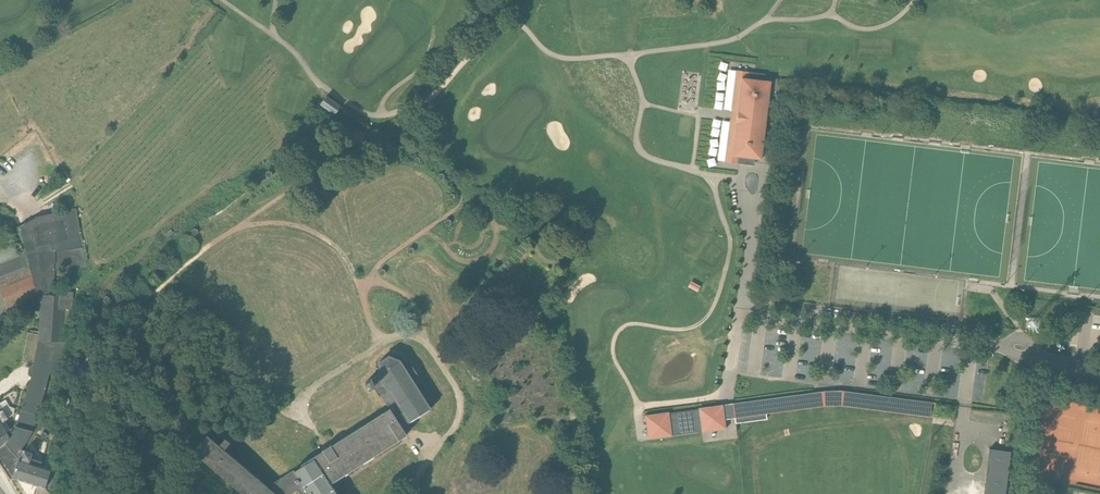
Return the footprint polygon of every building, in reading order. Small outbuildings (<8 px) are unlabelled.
[(732,122),(730,121),(725,162),(738,163),(739,155),(755,157),(755,159),(761,159),(771,81),(764,80),(764,82),(748,80),(749,72),(736,70),(731,110),(733,110),(732,122)] [(341,106),(327,96),(320,104),(335,115),(341,106)] [(20,457),(22,458),(25,449),(23,448),(34,430),(39,416),(50,374),(58,376),(61,368),(65,342),(66,309),(73,309),(74,292),(66,292),(66,295),(60,294),(54,293),(55,270),(86,267),(83,248),(76,208),(37,217),(23,224),(33,269),(41,300),(39,334),(33,364),(30,383),(12,435),(11,436),(10,438),(0,447),(0,464),(10,480),(13,478),(14,478),(20,457)] [(41,300),(33,269),(23,224),(20,226),(22,235),(0,243),(0,288),(7,307),(31,299),(32,303),(41,300)] [(22,362),(33,364),(39,334),(28,332),(22,362)] [(303,493),(337,493),(334,489),(330,483),(333,481),(337,478),(340,477),(341,477),(340,476),(354,467),(355,468),(355,467),(362,463),(363,463),(362,462),(369,458),(370,458),(377,454),(377,453),(384,449),(385,449),(385,448),(391,444),(399,440),(407,435),(401,425),(409,420),(410,422),(421,414),(431,408),(430,408),(436,404),(418,375),(418,374),(413,366),(412,366),(406,370),(400,360),(389,356),(379,362),(379,373),(379,374),(372,379),(365,383),(369,389),(373,387),(375,386),(381,396),(391,411),(333,448),(331,445),(330,445),(332,448),(325,452),(323,450),(322,450),(324,451),(324,453),(295,471),(294,470),(268,487),(250,472),(224,449),(230,442),(225,438),(219,445),(207,435),(201,443),(193,451),(243,493),(291,493),(300,488),(301,492),(303,493)] [(784,376),(784,362),(771,361),(771,376),(784,376)] [(735,419),(735,423),(767,419),(764,400),(733,404),(735,419)] [(3,409),(0,404),(0,423),(1,422),(14,414),(16,408),(10,406),(3,409)] [(702,431),(702,432),(726,429),(723,405),(699,408),(699,409),(702,431)] [(669,413),(672,435),(702,431),(699,409),(669,413)] [(645,415),(648,439),(672,436),(672,435),(669,413),(669,412),(645,415)] [(1,422),(0,423),(0,447),(10,438),(11,436),(10,437),(1,422)] [(20,457),(14,478),(40,486),(45,488),(45,487),(50,470),(51,468),(47,466),(41,464),(42,460),(31,457),(32,451),(25,449),(22,458),(20,457)] [(1011,452),(989,449),(984,493),(1005,493),(1011,452)] [(55,471),(50,470),(45,487),(50,488),(55,471)]
